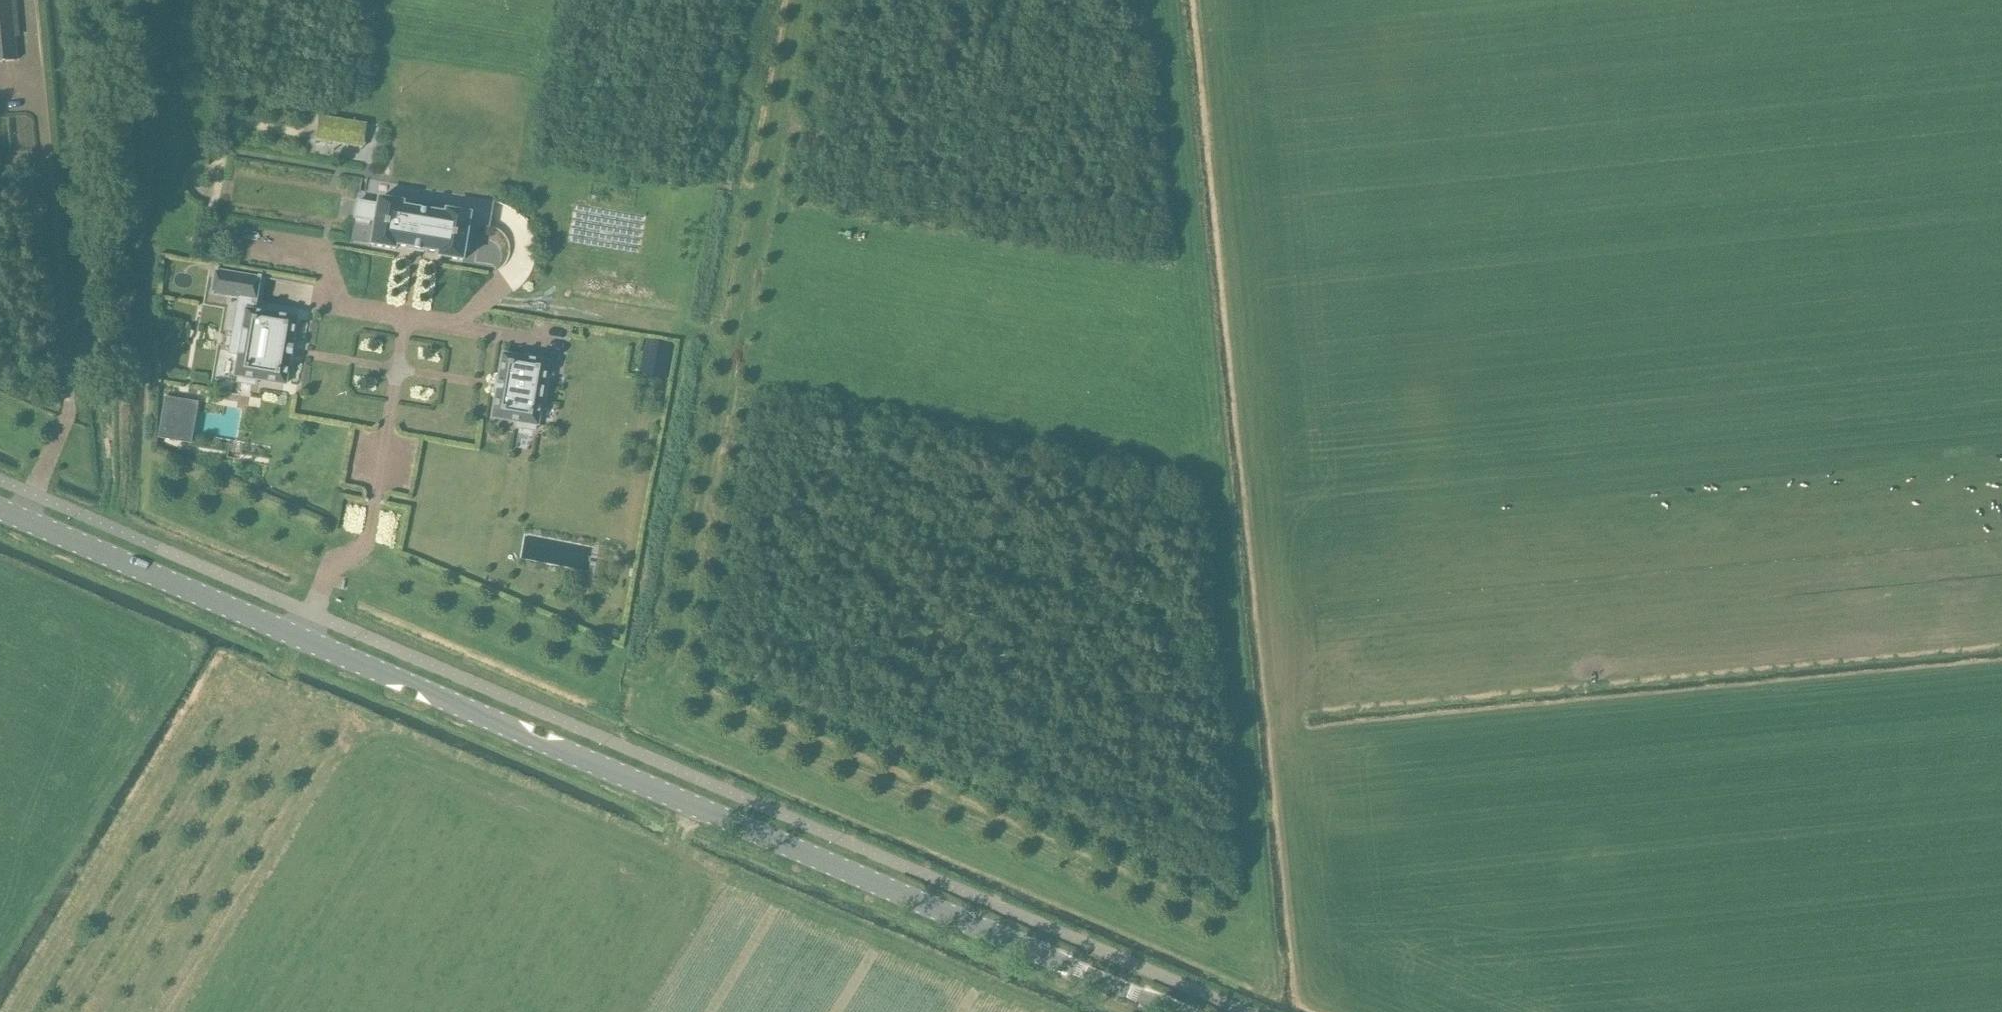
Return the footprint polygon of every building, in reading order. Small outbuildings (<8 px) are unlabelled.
[(17,61),(11,1),(0,2),(0,62),(17,61)] [(346,189),(362,190),(363,173),(347,172),(346,189)] [(463,261),(469,225),(471,215),(447,211),(446,215),(435,213),(436,207),(414,203),(413,209),(403,207),(403,203),(379,199),(378,205),(357,201),(355,218),(375,222),(371,246),(396,250),(396,246),(411,248),(411,250),(425,253),(425,250),(440,253),(439,257),(463,261)] [(576,206),(572,240),(591,243),(594,224),(587,223),(589,208),(576,206)] [(623,220),(602,214),(596,238),(639,249),(647,218),(625,212),(623,220)] [(255,311),(261,277),(216,270),(212,295),(249,301),(244,332),(234,330),(230,353),(240,355),(236,376),(239,377),(238,382),(256,385),(257,380),(286,384),(290,362),(291,362),(292,356),(293,348),(294,341),(293,341),(297,318),(255,311)] [(544,386),(548,362),(503,355),(499,380),(497,380),(495,393),(497,393),(493,418),(518,422),(517,428),(535,431),(536,425),(538,425),(541,402),(545,403),(548,386),(544,386)] [(199,402),(165,396),(164,401),(184,404),(178,442),(192,444),(199,402)] [(164,401),(158,439),(178,442),(184,404),(164,401)]
